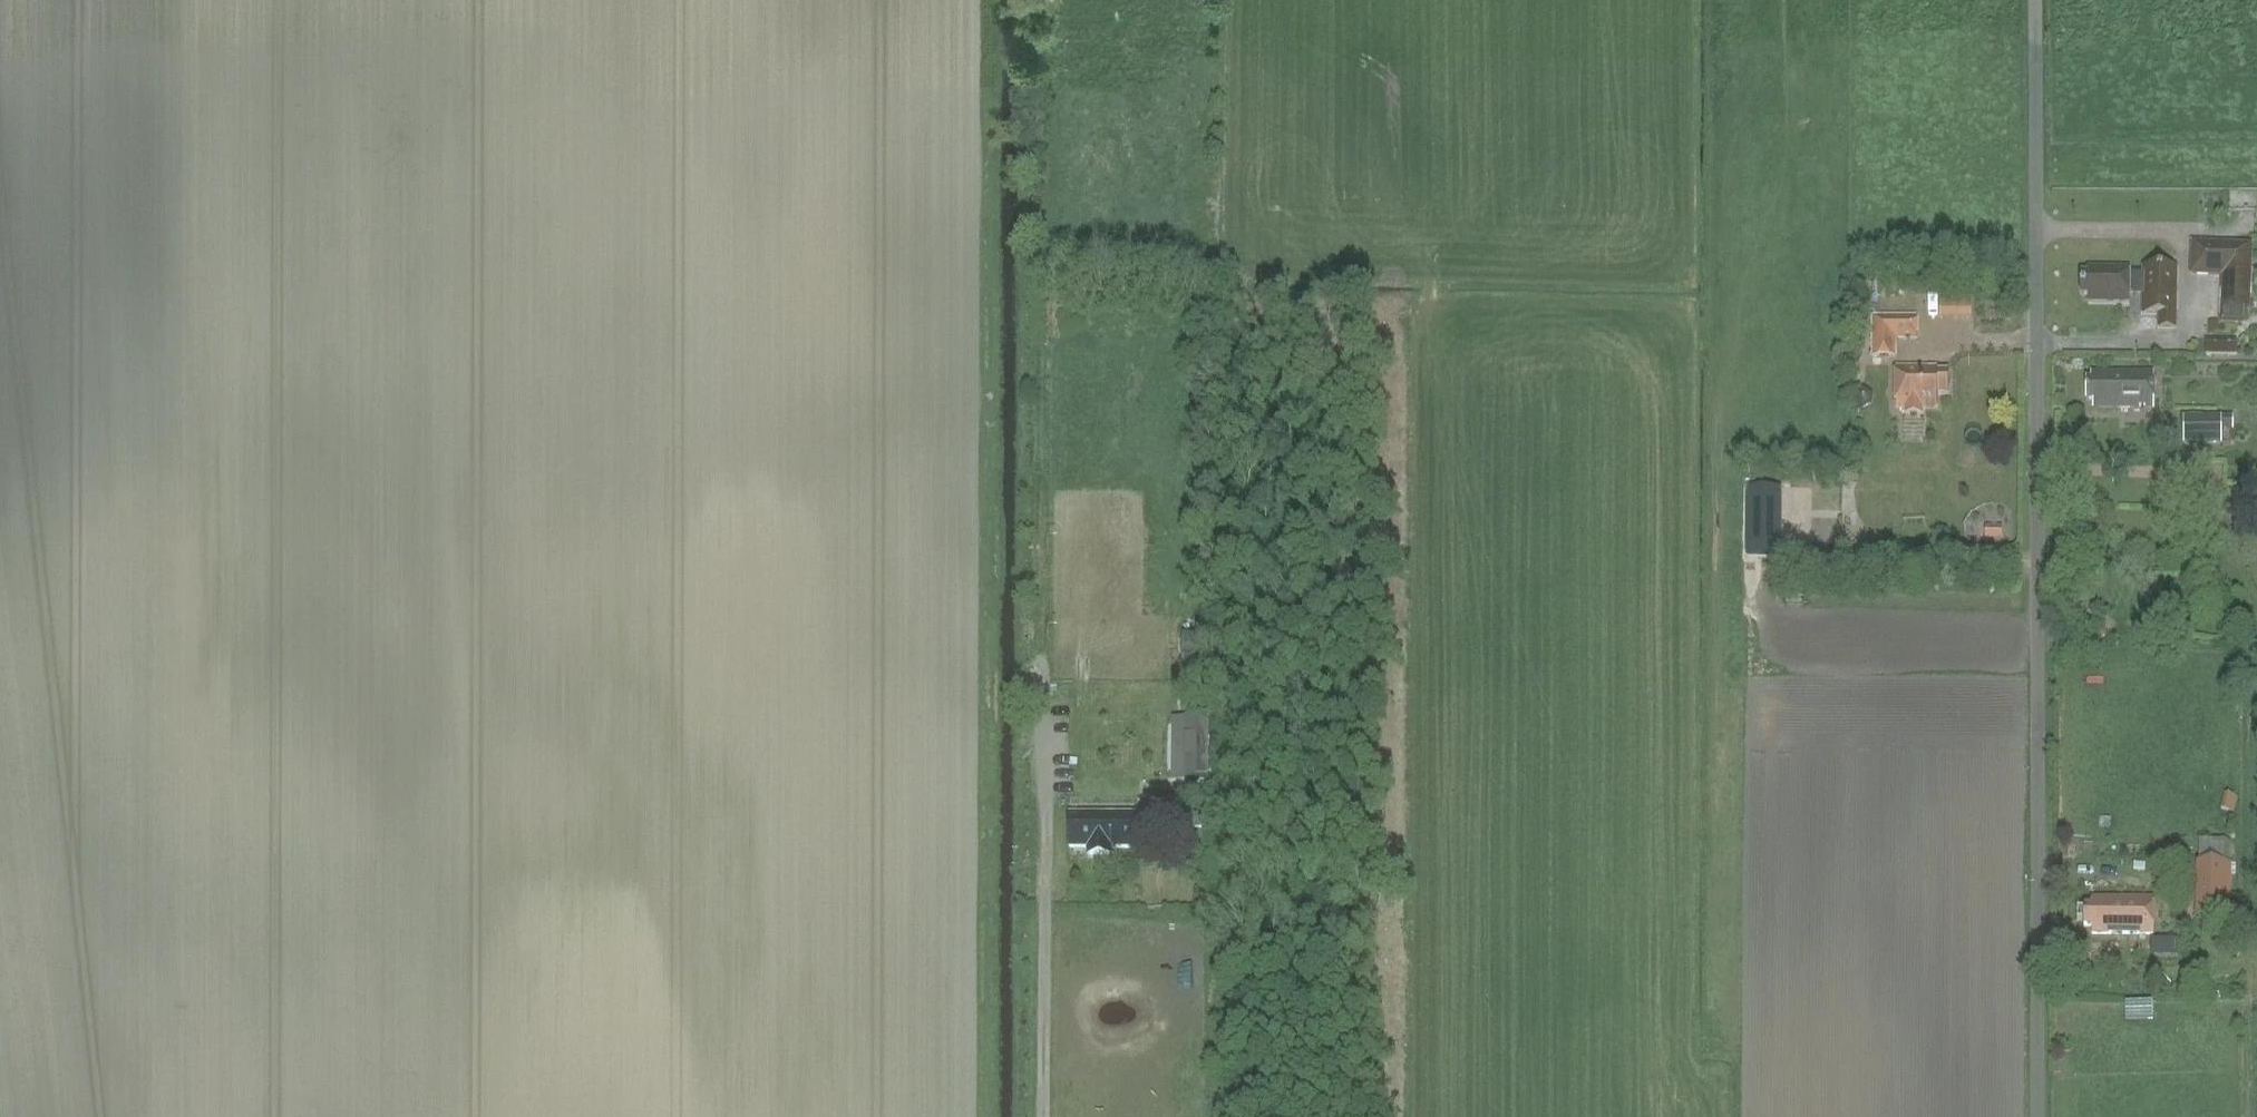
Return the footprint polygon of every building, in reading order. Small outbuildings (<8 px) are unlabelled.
[(2251,307),(2253,243),(2193,240),(2192,273),(2222,275),(2221,306),(2251,307)] [(2178,326),(2178,312),(2178,269),(2145,269),(2145,275),(2132,275),(2132,268),(2090,268),(2090,274),(2083,274),(2083,294),(2090,294),(2090,300),(2131,300),(2131,293),(2145,293),(2145,312),(2158,312),(2158,326),(2178,326)] [(1872,316),(1872,356),(1896,356),(1896,340),(1905,340),(1905,336),(1911,336),(1911,340),(1917,340),(1917,316),(1872,316)] [(2230,355),(2230,340),(2206,340),(2206,354),(2230,355)] [(1937,372),(1937,367),(1895,367),(1895,407),(1904,407),(1904,415),(1921,415),(1921,407),(1937,407),(1937,394),(1948,394),(1948,372),(1937,372)] [(2096,407),(2156,406),(2156,371),(2093,372),(2093,379),(2089,379),(2089,399),(2096,399),(2096,407)] [(1865,388),(1856,393),(1855,402),(1863,410),(1872,404),(1873,394),(1865,388)] [(2233,415),(2184,415),(2184,443),(2222,444),(2222,429),(2233,429),(2233,415)] [(1796,485),(1796,509),(1844,509),(1844,485),(1796,485)] [(1748,491),(1748,557),(1782,557),(1782,491),(1748,491)] [(1985,529),(1985,543),(2001,543),(2001,529),(1985,529)] [(2113,531),(2112,539),(2121,540),(2122,532),(2113,531)] [(1183,682),(1209,682),(1209,635),(1182,635),(1183,682)] [(1173,718),(1172,780),(1208,780),(1209,719),(1173,718)] [(2223,792),(2219,807),(2232,811),(2236,796),(2223,792)] [(1141,823),(1141,815),(1071,814),(1071,849),(1137,849),(1137,843),(1145,843),(1145,823),(1141,823)] [(1189,815),(1188,828),(1201,829),(1201,816),(1189,815)] [(2198,921),(2234,921),(2234,865),(2198,865),(2198,921)] [(2094,933),(2156,932),(2155,898),(2092,899),(2092,907),(2086,907),(2086,927),(2094,926),(2094,933)] [(2179,939),(2152,939),(2152,956),(2179,956),(2179,939)] [(2153,1019),(2152,1003),(2125,1003),(2125,1020),(2153,1019)]
